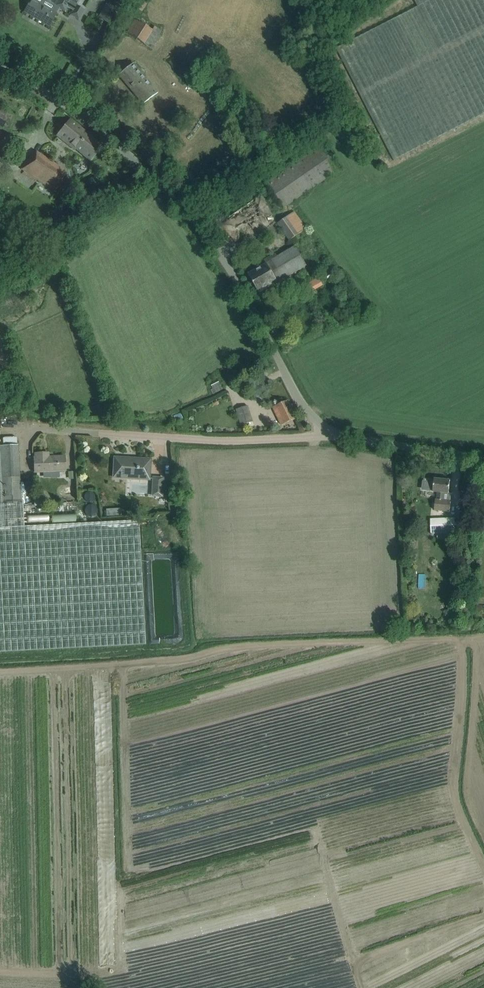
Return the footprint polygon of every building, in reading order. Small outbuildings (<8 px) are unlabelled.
[(30,3),(24,12),(49,26),(59,8),(65,11),(67,6),(73,10),(76,5),(79,0),(58,0),(55,5),(47,0),(25,0),(30,3)] [(417,6),(336,48),(394,161),(483,114),(483,0),(414,0),(417,6)] [(85,10),(76,5),(73,10),(70,15),(79,20),(85,10)] [(127,33),(155,51),(164,37),(160,35),(162,31),(155,26),(152,30),(136,20),(138,18),(135,16),(134,19),(130,16),(129,19),(134,22),(127,33)] [(143,104),(157,91),(133,62),(118,75),(143,104)] [(76,148),(91,160),(102,147),(69,120),(57,134),(75,149),(76,148)] [(337,171),(320,147),(268,183),(285,208),(337,171)] [(21,167),(53,191),(62,179),(59,177),(64,171),(38,152),(34,158),(29,154),(21,167)] [(261,195),(221,222),(234,242),(272,215),(268,210),(270,208),(261,195)] [(290,240),(306,229),(295,212),(278,223),(290,240)] [(277,283),(307,266),(295,246),(274,259),(272,256),(264,260),(266,263),(248,274),(259,292),(277,282),(277,283)] [(323,285),(319,277),(309,283),(313,291),(323,285)] [(211,390),(213,394),(222,389),(217,379),(210,383),(213,389),(211,390)] [(282,426),(296,419),(287,401),(273,408),(282,426)] [(241,425),(253,421),(248,406),(236,410),(241,425)] [(139,520),(24,526),(23,503),(21,503),(18,445),(17,445),(16,437),(2,438),(3,446),(0,446),(0,653),(145,645),(139,520)] [(43,476),(51,476),(50,472),(65,471),(65,456),(45,457),(44,453),(34,453),(35,457),(33,457),(34,472),(43,472),(43,476)] [(113,477),(149,479),(150,460),(114,457),(113,477)] [(163,478),(153,478),(152,496),(162,496),(163,478)] [(424,478),(422,490),(433,491),(433,492),(437,492),(437,500),(435,500),(434,510),(449,512),(450,501),(448,501),(450,481),(434,479),(424,478)] [(33,506),(40,505),(38,494),(31,495),(33,506)] [(430,519),(431,533),(462,532),(461,518),(430,519)] [(450,608),(446,615),(454,619),(458,611),(450,608)]
